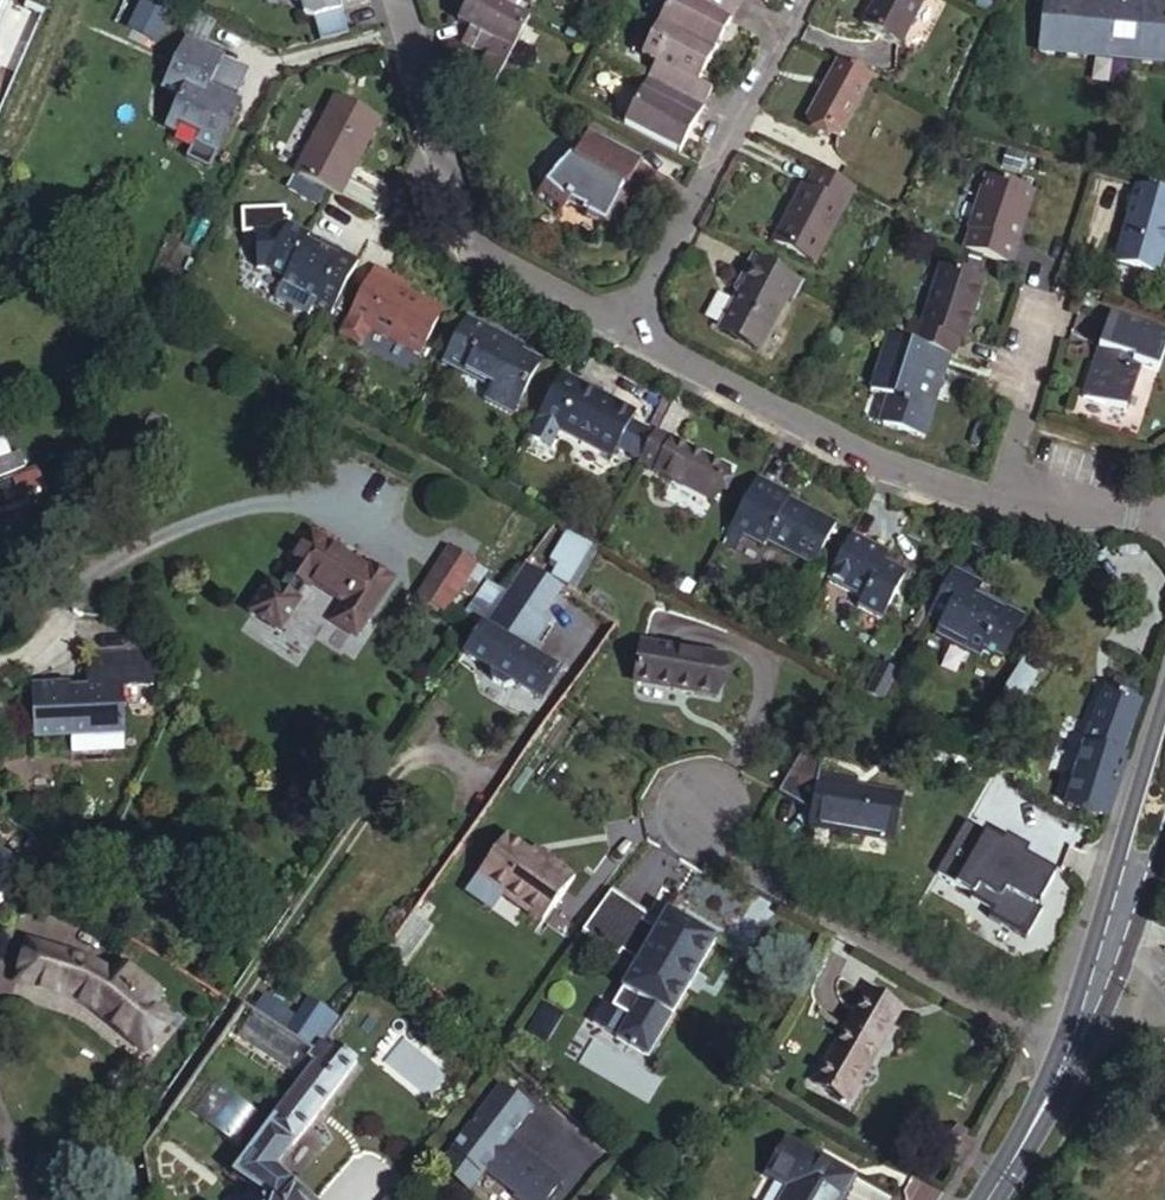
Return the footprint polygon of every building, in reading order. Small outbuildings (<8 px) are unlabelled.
[(298,17),(312,23),(339,16),(334,0),(294,0),(298,17)] [(529,23),(515,15),(487,0),(469,0),(455,26),(467,33),(479,39),(472,51),(485,58),(505,69),(529,23)] [(515,15),(523,0),(487,0),(515,15)] [(737,10),(718,0),(672,0),(657,26),(713,56),(737,10)] [(737,10),(743,0),(718,0),(737,10)] [(857,29),(896,50),(923,0),(872,0),(857,29)] [(1041,55),(1104,60),(1106,35),(1139,38),(1137,70),(1164,72),(1164,3),(1127,0),(1107,0),(1107,8),(1044,4),(1041,55)] [(312,23),(319,50),(346,41),(339,16),(312,23)] [(710,95),(697,88),(713,56),(657,26),(640,57),(655,65),(647,78),(703,109),(710,95)] [(467,33),(460,44),(472,51),(479,39),(467,33)] [(184,40),(155,98),(174,108),(162,130),(175,135),(167,150),(186,158),(189,153),(209,163),(226,129),(219,126),(224,115),(232,119),(238,107),(234,104),(205,91),(222,57),(184,40)] [(250,70),(222,57),(205,91),(234,104),(250,70)] [(495,87),(505,69),(485,58),(475,77),(495,87)] [(870,80),(835,62),(804,121),(839,138),(870,80)] [(703,109),(647,78),(623,122),(678,153),(703,109)] [(332,93),(291,172),(329,192),(345,163),(352,167),(378,118),(332,93)] [(226,129),(232,119),(224,115),(219,126),(226,129)] [(569,156),(532,205),(556,224),(569,209),(621,238),(637,209),(618,199),(624,189),(628,191),(644,162),(590,134),(577,160),(569,156)] [(345,163),(329,192),(336,196),(352,167),(345,163)] [(819,266),(857,192),(818,172),(809,189),(806,187),(776,244),(819,266)] [(972,237),(965,255),(1010,270),(1016,253),(1012,251),(1025,218),(1029,220),(1036,200),(988,183),(968,235),(972,237)] [(1135,189),(1114,267),(1157,279),(1164,250),(1164,197),(1135,189)] [(236,230),(248,230),(277,229),(281,221),(284,215),(277,211),(277,207),(235,208),(236,230)] [(325,317),(355,260),(336,250),(332,257),(297,239),(301,231),(281,221),(277,229),(276,230),(256,266),(277,277),(312,295),(308,303),(305,307),(325,317)] [(249,267),(256,265),(276,230),(277,229),(248,230),(249,267)] [(799,285),(748,259),(733,286),(737,289),(715,331),(755,352),(785,297),(791,301),(799,285)] [(372,267),(369,274),(389,285),(393,278),(372,267)] [(369,274),(342,323),(363,335),(366,329),(416,358),(440,313),(404,293),(389,285),(369,274)] [(913,332),(908,348),(954,363),(955,363),(961,346),(966,348),(980,308),(974,307),(982,285),(945,274),(923,335),(913,332)] [(273,284),(308,303),(312,295),(277,277),(273,284)] [(393,278),(389,285),(404,293),(408,286),(393,278)] [(987,287),(982,285),(974,307),(980,308),(987,287)] [(462,318),(437,365),(483,390),(478,400),(508,416),(536,364),(514,352),(498,344),(501,338),(462,318)] [(1083,406),(1127,421),(1141,386),(1133,384),(1138,374),(1145,376),(1160,382),(1164,369),(1164,342),(1115,323),(1101,358),(1110,361),(1105,372),(1097,369),(1083,406)] [(517,347),(501,338),(498,344),(514,352),(517,347)] [(936,395),(942,397),(954,363),(908,348),(891,342),(872,396),(886,401),(893,403),(883,432),(925,445),(938,406),(933,404),(936,395)] [(1101,358),(1097,369),(1105,372),(1110,361),(1101,358)] [(1141,386),(1145,376),(1138,374),(1133,384),(1141,386)] [(598,397),(559,376),(529,431),(550,443),(554,434),(606,463),(627,423),(594,405),(598,397)] [(933,404),(938,406),(942,397),(936,395),(933,404)] [(594,405),(627,423),(631,415),(598,397),(594,405)] [(893,403),(886,401),(876,430),(883,432),(893,403)] [(28,421),(34,418),(29,406),(23,408),(28,421)] [(17,425),(28,421),(23,408),(12,412),(17,425)] [(653,433),(635,467),(650,475),(668,441),(653,433)] [(668,441),(650,475),(707,505),(724,473),(668,441)] [(10,478),(4,462),(0,463),(0,482),(10,478)] [(772,499),(775,493),(754,481),(720,544),(733,550),(737,542),(762,555),(765,549),(809,572),(831,531),(788,507),(772,499)] [(772,499),(788,507),(790,501),(775,493),(772,499)] [(877,547),(850,532),(824,581),(860,600),(855,609),(880,622),(905,574),(882,561),(872,556),(877,547)] [(308,534),(283,575),(307,590),(312,583),(346,604),(334,623),(359,639),(396,580),(372,565),(368,571),(308,534)] [(558,572),(573,581),(590,550),(563,535),(550,559),(562,565),(558,572)] [(720,544),(716,552),(729,558),(733,550),(720,544)] [(872,556),(882,561),(887,552),(877,547),(872,556)] [(598,555),(590,550),(573,581),(582,586),(598,555)] [(456,551),(441,575),(465,591),(480,567),(456,551)] [(561,591),(523,565),(501,597),(540,622),(561,591)] [(951,572),(924,623),(941,632),(939,635),(953,642),(950,649),(981,666),(984,660),(1003,670),(1027,625),(977,597),(982,588),(951,572)] [(441,575),(425,599),(449,616),(465,591),(441,575)] [(676,576),(669,589),(684,597),(691,584),(676,576)] [(501,597),(466,648),(491,664),(491,678),(504,687),(516,682),(541,700),(558,675),(521,650),(540,622),(501,597)] [(953,642),(939,635),(935,641),(950,649),(953,642)] [(638,682),(680,691),(681,685),(697,688),(696,695),(718,700),(726,663),(646,644),(638,682)] [(24,693),(26,745),(62,743),(62,757),(115,756),(115,740),(117,740),(114,690),(147,688),(145,652),(79,656),(81,690),(63,691),(24,693)] [(1022,662),(964,752),(979,760),(1036,671),(1022,662)] [(895,676),(877,667),(862,695),(880,705),(895,676)] [(24,686),(24,693),(63,691),(63,684),(24,686)] [(680,691),(696,695),(697,688),(681,685),(680,691)] [(1087,730),(1061,806),(1105,821),(1124,762),(1118,761),(1138,700),(1104,690),(1090,730),(1087,730)] [(821,767),(810,825),(896,841),(905,792),(853,782),(855,772),(821,767)] [(8,822),(0,817),(0,835),(8,822)] [(1002,840),(964,818),(934,869),(971,890),(968,895),(990,908),(986,914),(1023,935),(1040,907),(1035,904),(1055,870),(1024,852),(1016,848),(1013,853),(999,845),(1002,840)] [(1016,848),(1024,852),(1027,847),(1006,834),(1002,840),(999,845),(1013,853),(1016,848)] [(500,837),(474,874),(540,921),(571,878),(543,857),(537,864),(525,855),(500,837)] [(530,848),(525,855),(537,864),(543,857),(530,848)] [(8,896),(14,887),(24,870),(0,855),(0,891),(8,896)] [(663,914),(606,1009),(624,1019),(612,1040),(642,1057),(710,941),(663,914)] [(12,960),(5,997),(56,1005),(63,1007),(68,1007),(78,1010),(142,1051),(160,1022),(143,1011),(153,997),(113,971),(103,987),(82,974),(75,971),(12,960)] [(867,996),(815,1085),(850,1105),(901,1015),(867,996)] [(250,1015),(254,1018),(310,1054),(314,1057),(324,1044),(335,1028),(305,1007),(292,1025),(259,1002),(250,1015)] [(310,1054),(254,1018),(240,1039),(295,1075),(310,1054)] [(314,1057),(309,1064),(314,1068),(233,1176),(252,1192),(262,1199),(277,1199),(292,1186),(275,1171),(357,1062),(335,1045),(331,1050),(324,1044),(314,1057)] [(442,1160),(469,1181),(485,1161),(517,1187),(515,1189),(529,1199),(540,1199),(561,1173),(515,1137),(513,1141),(506,1135),(509,1132),(531,1104),(503,1082),(442,1160)] [(515,1137),(509,1132),(506,1135),(513,1141),(515,1137)] [(764,1179),(786,1191),(781,1199),(843,1199),(855,1179),(787,1141),(764,1179)] [(292,1186),(277,1199),(307,1199),(292,1186)] [(252,1192),(244,1199),(262,1199),(252,1192)]
